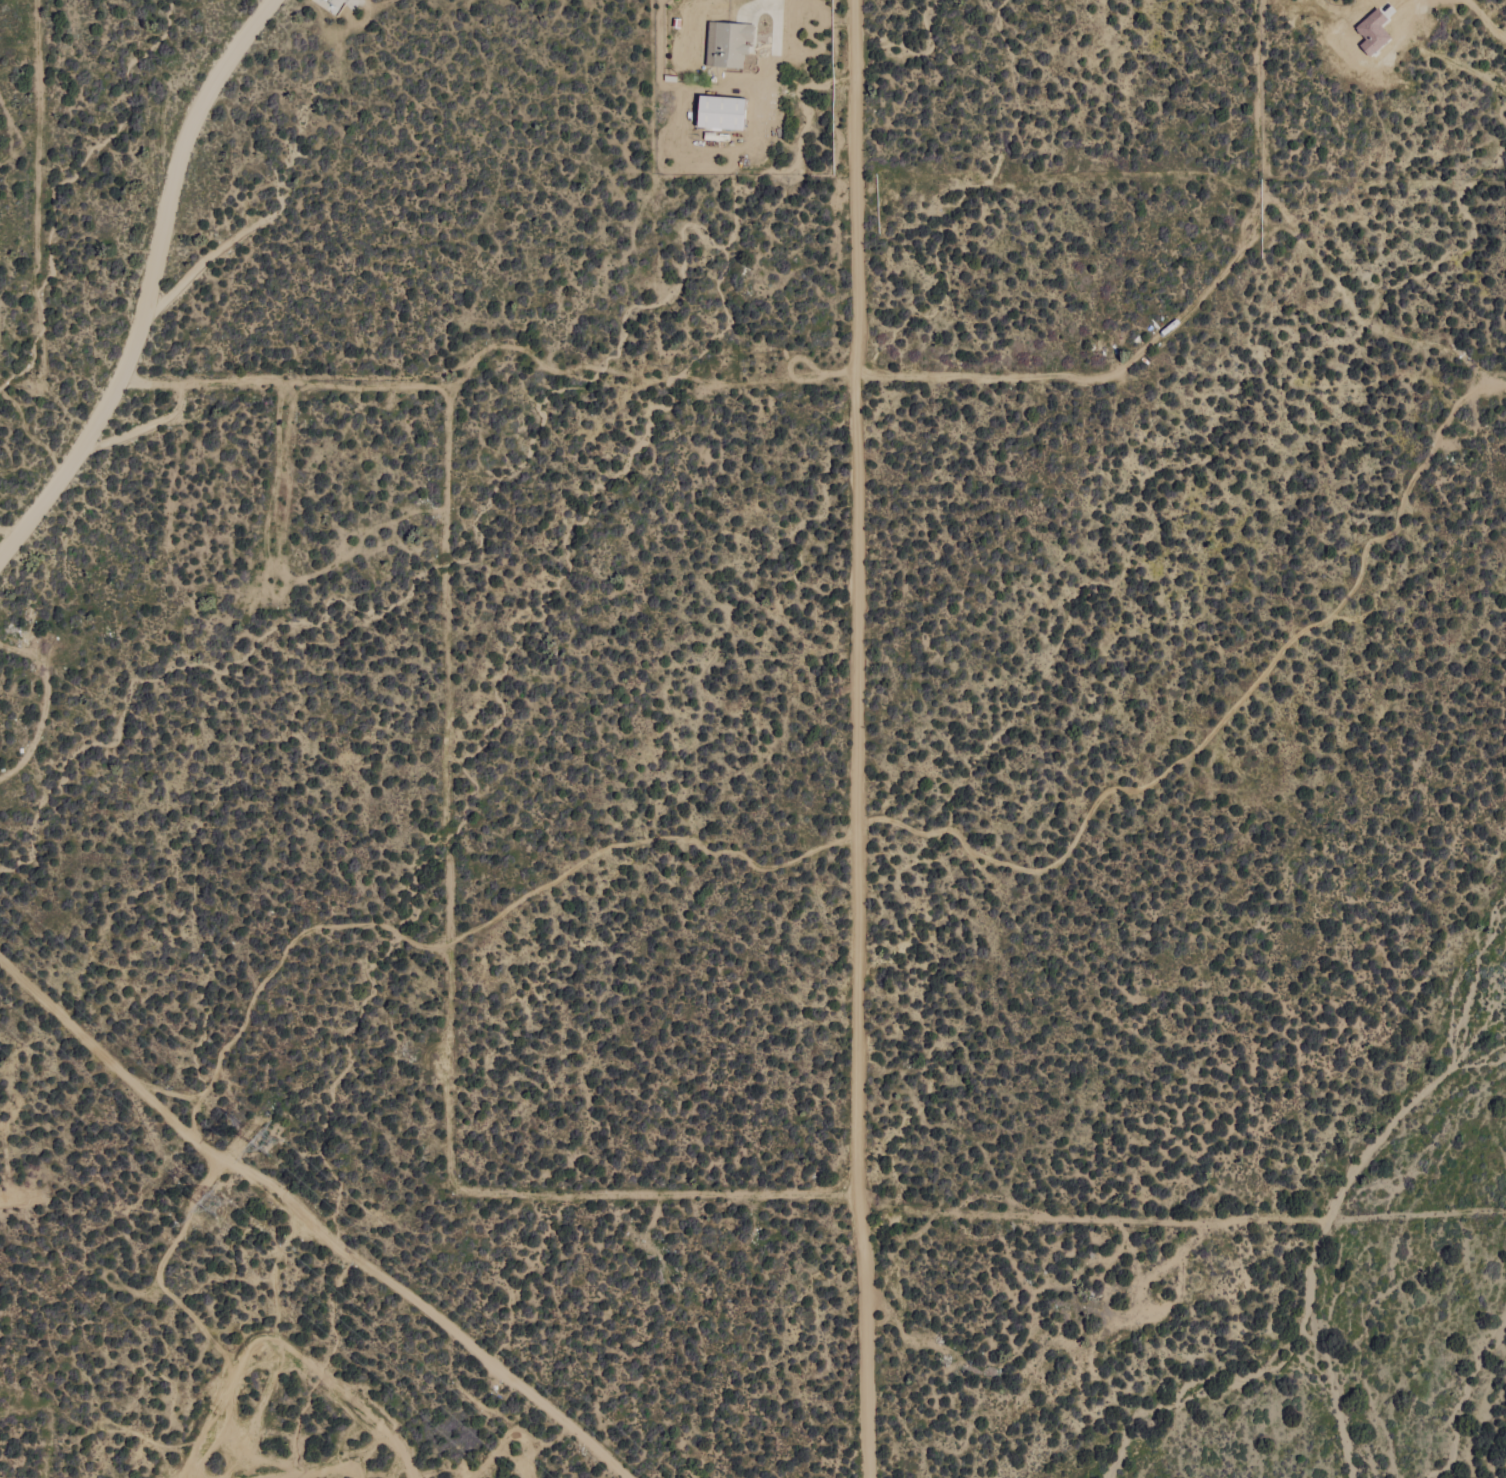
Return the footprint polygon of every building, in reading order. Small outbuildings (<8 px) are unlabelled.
[(705,68),(741,69),(742,55),(747,55),(747,43),(752,43),(753,25),(707,23),(705,68)] [(742,129),(743,97),(697,96),(696,128),(742,129)]
